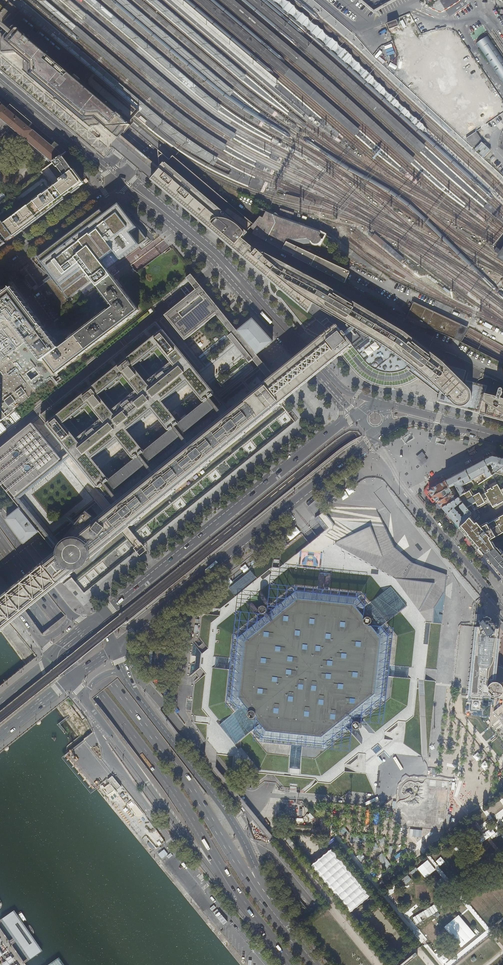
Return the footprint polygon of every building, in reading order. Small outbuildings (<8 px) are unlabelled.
[(5,8),(0,14),(0,30),(5,35),(6,40),(6,50),(19,49),(25,54),(26,71),(26,72),(28,73),(43,87),(66,106),(76,115),(89,126),(91,125),(96,125),(99,121),(107,128),(112,132),(114,134),(117,136),(128,123),(134,116),(144,104),(51,25),(40,37),(5,8)] [(427,43),(415,13),(386,24),(397,55),(400,55),(427,43)] [(476,45),(502,86),(502,59),(488,37),(476,45)] [(63,156),(67,152),(61,147),(58,144),(45,134),(40,130),(30,121),(28,119),(15,108),(11,105),(8,109),(0,102),(0,117),(0,118),(30,142),(54,163),(63,156)] [(171,155),(168,158),(161,152),(156,148),(158,165),(153,172),(150,175),(149,177),(150,181),(153,184),(168,196),(183,209),(198,222),(210,231),(228,246),(267,278),(286,295),(307,313),(310,309),(313,302),(340,319),(336,323),(324,335),(341,355),(344,358),(357,374),(361,378),(365,381),(375,385),(380,387),(390,387),(398,386),(405,385),(410,383),(413,381),(418,378),(424,383),(438,395),(438,398),(437,402),(459,408),(472,411),(480,413),(502,420),(502,398),(501,398),(502,390),(502,389),(501,388),(500,389),(499,389),(497,397),(487,394),(489,386),(487,386),(486,386),(485,386),(484,386),(483,386),(474,384),(467,381),(464,381),(466,371),(448,366),(410,336),(389,322),(354,302),(329,286),(312,277),(281,261),(256,246),(255,247),(255,248),(247,241),(243,237),(250,228),(249,227),(252,223),(230,205),(171,155)] [(9,156),(0,149),(0,166),(9,156)] [(64,177),(53,185),(42,171),(7,197),(0,203),(0,218),(3,222),(4,224),(14,237),(17,234),(26,227),(37,220),(46,213),(55,206),(64,199),(73,193),(82,186),(84,184),(74,171),(69,164),(63,156),(54,163),(64,177)] [(9,326),(19,340),(0,354),(0,356),(3,360),(29,341),(44,360),(46,359),(57,372),(138,310),(108,271),(141,246),(112,209),(106,214),(101,208),(90,216),(75,228),(60,240),(44,251),(36,257),(42,266),(30,275),(39,287),(46,282),(63,304),(68,299),(73,306),(98,287),(113,307),(60,348),(14,288),(12,289),(11,287),(0,296),(0,333),(9,326)] [(280,253),(286,241),(287,241),(288,238),(292,239),(293,240),(297,240),(298,240),(299,240),(300,240),(303,240),(304,240),(305,240),(306,240),(307,240),(308,240),(309,241),(310,242),(311,243),(311,244),(313,244),(314,245),(315,245),(315,244),(317,244),(318,243),(319,242),(319,241),(319,239),(319,237),(318,236),(319,234),(320,232),(317,230),(278,217),(265,211),(262,217),(259,215),(252,223),(249,227),(250,228),(251,229),(253,230),(251,234),(268,242),(279,248),(278,251),(280,253)] [(3,222),(0,224),(0,228),(10,240),(11,239),(14,237),(4,224),(3,222)] [(0,228),(0,237),(5,244),(7,242),(10,240),(0,228)] [(458,230),(470,237),(472,235),(459,228),(458,230)] [(393,256),(396,252),(374,234),(371,237),(393,256)] [(286,241),(280,253),(293,259),(297,261),(298,259),(340,281),(344,283),(349,271),(286,241)] [(502,256),(502,250),(497,246),(494,251),(502,256)] [(403,258),(396,252),(393,256),(400,261),(403,258)] [(33,289),(24,277),(22,279),(30,290),(33,289)] [(196,291),(201,287),(197,282),(193,277),(188,281),(192,286),(196,291)] [(218,315),(222,312),(201,287),(196,291),(166,316),(186,341),(218,315)] [(468,328),(413,302),(404,319),(460,342),(468,328)] [(138,321),(140,323),(150,314),(148,312),(138,321)] [(270,378),(273,375),(256,355),(237,331),(222,312),(218,315),(233,333),(229,336),(239,348),(250,362),(254,359),(270,378)] [(237,331),(256,355),(271,343),(273,341),(263,330),(253,319),(240,329),(237,331)] [(157,322),(41,416),(47,424),(46,424),(70,453),(81,468),(90,478),(97,488),(98,488),(99,489),(100,488),(108,497),(116,490),(110,482),(108,481),(110,480),(101,469),(93,459),(117,440),(125,450),(134,460),(135,459),(136,460),(143,469),(152,462),(145,453),(144,452),(145,451),(137,441),(128,431),(152,411),(161,422),(169,432),(170,430),(171,432),(178,440),(187,433),(180,425),(179,423),(180,422),(172,412),(164,402),(187,382),(188,383),(196,393),(204,403),(205,402),(206,403),(213,411),(222,405),(214,395),(215,394),(214,393),(215,392),(208,383),(200,373),(164,329),(163,329),(157,322)] [(225,334),(198,356),(202,361),(230,339),(225,334)] [(324,335),(316,341),(303,351),(302,352),(273,375),(270,378),(253,392),(249,395),(248,393),(232,406),(234,408),(214,424),(213,422),(197,434),(199,436),(179,452),(178,450),(162,463),(163,465),(143,481),(142,479),(126,492),(128,494),(109,509),(98,519),(87,511),(81,519),(76,525),(69,534),(74,538),(72,539),(62,547),(59,550),(58,550),(55,553),(44,562),(40,565),(36,569),(26,576),(0,597),(0,632),(10,624),(12,622),(14,620),(22,615),(31,606),(42,598),(52,590),(56,586),(61,583),(76,570),(88,560),(107,546),(126,530),(282,403),(290,396),(319,373),(323,370),(333,362),(341,355),(324,335)] [(85,363),(87,365),(98,357),(96,355),(85,363)] [(247,360),(219,383),(223,387),(251,365),(247,360)] [(40,375),(35,368),(27,374),(32,381),(40,375)] [(43,397),(33,406),(34,408),(45,399),(43,397)] [(180,425),(187,433),(213,411),(206,403),(180,425)] [(21,418),(16,411),(10,416),(16,422),(21,418)] [(19,499),(42,480),(64,462),(33,423),(0,450),(0,483),(15,502),(19,499)] [(145,453),(152,462),(178,440),(171,432),(145,453)] [(428,452),(419,457),(423,465),(432,460),(428,452)] [(484,460),(492,475),(495,473),(502,468),(502,458),(493,456),(489,458),(484,460)] [(110,482),(116,490),(143,469),(136,460),(110,482)] [(477,464),(466,470),(471,481),(472,481),(475,487),(482,482),(479,476),(485,473),(487,478),(492,475),(484,460),(477,464)] [(457,475),(446,481),(449,488),(452,487),(455,485),(460,496),(466,493),(462,486),(468,483),(471,489),(475,487),(472,481),(471,481),(466,470),(457,475)] [(456,500),(449,488),(446,481),(431,489),(429,492),(434,498),(442,508),(455,500),(456,500)] [(501,490),(497,485),(493,487),(494,489),(492,490),(491,488),(488,490),(488,492),(485,493),(493,508),(502,502),(502,494),(501,490)] [(485,503),(479,493),(473,497),(469,490),(466,493),(460,496),(459,497),(458,498),(462,502),(463,503),(467,508),(476,503),(478,506),(485,503)] [(435,501),(428,492),(426,493),(433,502),(435,501)] [(420,494),(416,497),(421,505),(425,503),(420,494)] [(458,498),(456,500),(455,500),(442,508),(450,517),(459,528),(465,523),(468,520),(470,518),(471,517),(471,516),(471,515),(472,515),(472,514),(471,514),(467,508),(463,503),(460,506),(460,508),(465,513),(465,515),(462,517),(454,508),(462,502),(458,498)] [(20,508),(39,531),(46,541),(55,553),(58,550),(59,550),(57,547),(19,499),(15,502),(20,508)] [(284,787),(285,788),(290,789),(290,785),(297,785),(297,790),(301,790),(303,789),(305,790),(306,792),(305,793),(342,797),(348,792),(375,794),(378,766),(380,764),(381,763),(383,762),(378,756),(381,754),(384,752),(388,757),(390,756),(391,755),(393,754),(421,757),(425,757),(427,757),(428,757),(435,687),(444,688),(445,683),(467,684),(473,626),(474,627),(477,627),(478,616),(480,600),(467,583),(416,522),(411,522),(409,521),(383,518),(379,518),(380,509),(371,508),(369,508),(365,507),(360,507),(358,506),(350,506),(350,512),(348,512),(346,511),(346,505),(333,504),(323,512),(317,516),(321,521),(318,523),(325,531),(321,534),(318,537),(311,529),(310,530),(317,538),(314,540),(309,544),(303,536),(281,553),(281,555),(278,554),(274,554),(274,553),(254,569),(260,577),(258,578),(252,570),(240,579),(229,588),(236,596),(233,599),(226,591),(207,607),(208,607),(208,611),(207,614),(206,614),(202,617),(200,637),(200,638),(199,639),(198,639),(202,644),(201,645),(199,646),(195,642),(194,643),(193,644),(192,656),(196,656),(196,664),(191,663),(190,676),(191,677),(192,678),(197,675),(198,676),(199,677),(194,681),(195,682),(196,683),(193,712),(196,715),(196,719),(196,723),(195,723),(207,739),(213,747),(214,748),(219,754),(232,770),(232,772),(235,772),(239,772),(238,773),(239,774),(244,771),(247,775),(242,778),(247,784),(254,785),(255,784),(256,786),(257,788),(265,782),(270,782),(275,783),(281,790),(282,788),(284,787)] [(39,531),(20,508),(6,519),(15,530),(24,543),(39,531)] [(502,532),(502,513),(498,516),(500,519),(495,521),(494,519),(479,528),(470,518),(468,520),(465,523),(459,528),(461,530),(465,534),(468,537),(470,540),(474,545),(483,556),(495,549),(490,540),(502,532)] [(499,547),(495,549),(483,556),(488,562),(490,564),(500,575),(502,578),(502,551),(499,547)] [(64,582),(82,607),(93,599),(98,601),(107,595),(107,593),(112,590),(113,586),(117,583),(118,582),(123,578),(124,574),(126,566),(132,562),(133,558),(129,557),(118,564),(115,559),(111,558),(109,556),(77,579),(71,578),(64,582)] [(162,594),(155,586),(149,590),(152,593),(156,599),(162,594)] [(145,599),(143,596),(140,598),(146,607),(149,604),(145,599)] [(133,604),(130,606),(137,615),(140,612),(133,604)] [(130,620),(123,612),(122,613),(122,612),(119,614),(119,615),(120,617),(121,616),(125,621),(124,622),(125,624),(126,623),(127,623),(129,622),(129,621),(130,620)] [(476,702),(479,705),(483,702),(491,703),(492,697),(492,696),(493,697),(495,698),(498,698),(500,697),(501,696),(502,696),(502,672),(502,671),(500,672),(497,668),(495,668),(498,629),(496,629),(496,627),(496,626),(495,624),(495,623),(494,622),(493,621),(492,621),(490,620),(488,620),(486,620),(484,621),(483,623),(481,625),(481,627),(477,627),(474,627),(472,646),(474,646),(474,650),(472,650),(469,685),(468,695),(472,696),(472,697),(476,702)] [(502,704),(493,712),(502,724),(502,702),(502,704)] [(448,756),(448,769),(458,769),(458,756),(448,756)] [(114,775),(109,780),(117,790),(123,785),(114,775)] [(397,783),(399,800),(411,799),(410,788),(413,787),(413,781),(397,783)] [(33,960),(35,959),(36,958),(36,957),(35,956),(33,953),(12,921),(11,920),(10,920),(9,920),(7,920),(7,921),(6,922),(6,923),(6,924),(7,926),(11,932),(22,948),(30,959),(31,960),(32,960),(33,960)] [(4,964),(16,964),(14,962),(15,962),(6,948),(3,950),(1,947),(0,948),(0,956),(2,959),(1,960),(4,964)]
